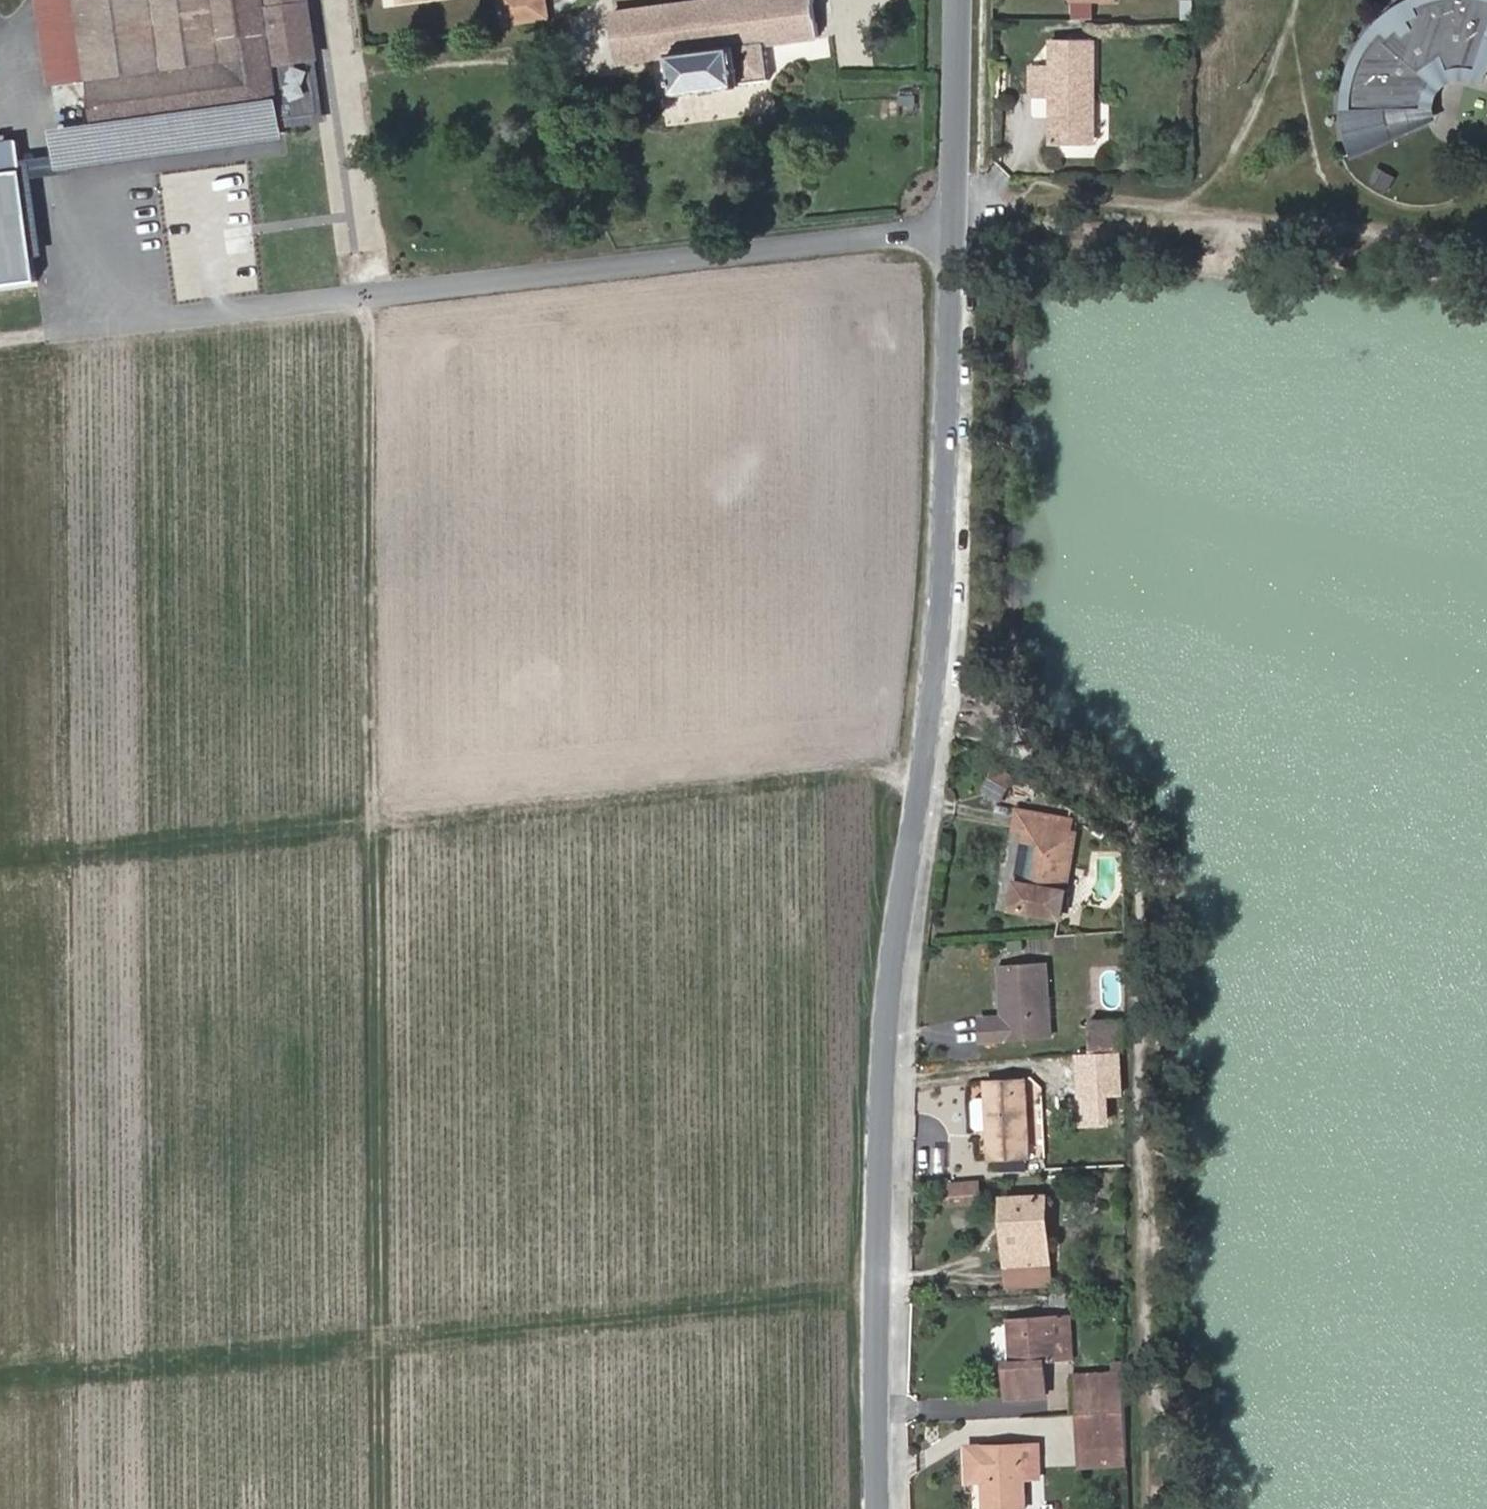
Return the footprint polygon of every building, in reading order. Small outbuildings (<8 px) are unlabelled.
[(90,81),(78,0),(40,0),(52,86),(90,81)] [(195,119),(282,105),(286,126),(303,123),(302,115),(320,112),(310,55),(319,53),(311,0),(78,0),(90,81),(98,134),(195,119)] [(547,15),(544,0),(501,0),(505,23),(547,15)] [(615,15),(621,64),(672,56),(677,91),(768,78),(764,45),(820,37),(815,0),(728,0),(615,15)] [(1447,68),(1450,67),(1456,66),(1461,66),(1467,66),(1472,67),(1478,70),(1484,73),(1486,68),(1486,0),(1422,0),(1415,3),(1419,10),(1408,16),(1412,24),(1403,30),(1398,23),(1388,31),(1382,25),(1375,33),(1369,41),(1363,49),(1359,57),(1355,66),(1352,76),(1350,85),(1348,95),(1348,104),(1357,105),(1357,116),(1349,117),(1350,126),(1352,135),(1355,145),(1398,128),(1396,120),(1394,112),(1394,105),(1421,105),(1422,99),(1423,93),(1426,88),(1429,83),(1432,78),(1421,68),(1441,54),(1447,68)] [(1408,16),(1419,10),(1415,3),(1406,7),(1397,12),(1390,18),(1382,25),(1388,31),(1398,23),(1403,30),(1412,24),(1408,16)] [(1048,143),(1079,144),(1086,135),(1085,105),(1092,96),(1093,39),(1050,39),(1050,62),(1029,62),(1029,95),(1048,95),(1048,143)] [(1441,54),(1421,68),(1432,78),(1437,74),(1442,71),(1447,68),(1441,54)] [(1085,105),(1086,135),(1079,144),(1091,144),(1092,96),(1085,105)] [(1357,116),(1357,105),(1348,104),(1349,117),(1357,116)] [(282,105),(195,119),(200,143),(287,130),(286,126),(282,105)] [(1386,194),(1395,177),(1376,167),(1368,184),(1386,194)] [(983,788),(1003,799),(1016,775),(997,765),(983,788)] [(1059,817),(1020,809),(1017,827),(1027,828),(1013,907),(1061,916),(1077,832),(1057,827),(1059,817)] [(1047,961),(999,965),(1001,989),(1008,989),(1009,1015),(1003,1016),(982,1017),(983,1042),(1052,1037),(1047,961)] [(1009,1015),(1008,989),(1001,989),(1003,1016),(1009,1015)] [(1092,1022),(1093,1045),(1126,1044),(1126,1021),(1092,1022)] [(1119,1051),(1080,1054),(1082,1095),(1122,1093),(1119,1051)] [(1026,1080),(987,1081),(991,1158),(1030,1156),(1026,1080)] [(968,1099),(970,1130),(982,1130),(979,1098),(968,1099)] [(947,1179),(946,1204),(978,1205),(979,1180),(947,1179)] [(1041,1261),(1040,1241),(1051,1241),(1048,1196),(1003,1199),(1006,1263),(1041,1261)] [(1052,1261),(1051,1241),(1040,1241),(1041,1261),(1052,1261)] [(1045,1361),(1072,1360),(1071,1314),(1010,1317),(1013,1362),(1006,1362),(1008,1397),(1046,1396),(1045,1361)] [(1003,1320),(990,1320),(991,1359),(1003,1359),(1003,1320)] [(1074,1374),(1075,1385),(1126,1382),(1125,1362),(1115,1362),(1115,1372),(1074,1374)] [(1126,1382),(1075,1385),(1076,1413),(1079,1413),(1126,1410),(1126,1382)] [(1126,1410),(1079,1413),(1081,1449),(1128,1448),(1126,1410)] [(1024,1479),(1022,1444),(967,1446),(968,1480),(985,1480),(986,1508),(1025,1508),(1024,1479)] [(1037,1444),(1022,1444),(1024,1479),(1038,1479),(1037,1444)]
